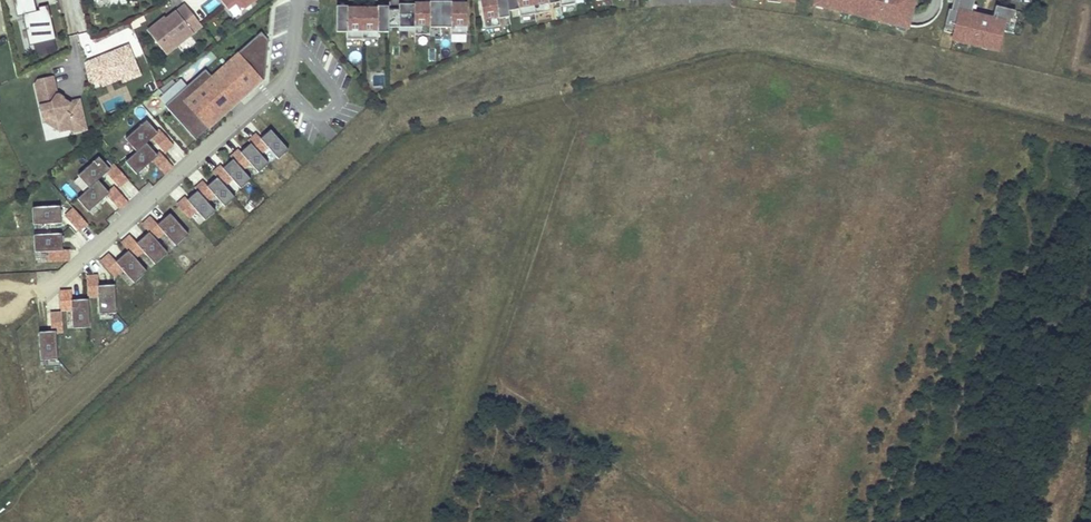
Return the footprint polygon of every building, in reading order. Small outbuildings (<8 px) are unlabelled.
[(30,45),(56,38),(48,4),(38,7),(39,10),(37,10),(34,0),(13,0),(17,16),(22,15),(30,45)] [(228,9),(236,4),(239,7),(246,8),(256,0),(221,0),(228,9)] [(508,9),(506,0),(497,0),(488,1),(488,0),(480,0),(485,28),(500,25),(499,18),(509,16),(508,9)] [(506,0),(508,9),(518,8),(519,15),(535,12),(533,0),(508,0),(506,0)] [(559,0),(533,0),(535,12),(535,14),(550,11),(549,4),(559,2),(559,0)] [(881,0),(816,0),(815,4),(833,8),(834,4),(889,18),(888,22),(906,27),(908,19),(910,11),(907,11),(910,0),(891,0),(889,6),(880,4),(881,0)] [(954,39),(963,41),(964,39),(988,45),(988,47),(997,50),(1002,30),(1008,32),(1011,19),(1013,20),(1015,11),(996,6),(993,16),(991,28),(969,22),(973,5),(974,0),(954,0),(953,3),(951,11),(949,10),(945,25),(956,28),(955,34),(954,39)] [(165,17),(148,31),(166,54),(203,26),(186,4),(176,12),(178,14),(168,21),(165,17)] [(413,31),(413,4),(404,4),(404,9),(398,9),(387,9),(387,14),(387,28),(398,28),(398,31),(413,31)] [(439,28),(439,9),(421,9),(421,4),(413,4),(413,31),(413,35),(429,35),(429,28),(439,28)] [(465,35),(465,4),(458,4),(458,9),(439,9),(439,28),(450,28),(450,35),(465,35)] [(889,18),(834,4),(833,8),(833,9),(887,23),(888,22),(889,18)] [(973,5),(969,22),(991,28),(993,16),(976,12),(977,6),(973,5)] [(361,39),(361,9),(353,9),(353,14),(336,14),(335,32),(346,32),(346,39),(361,39)] [(387,28),(387,14),(370,14),(370,9),(361,9),(361,39),(377,39),(377,32),(387,32),(387,28)] [(945,25),(944,31),(955,34),(956,28),(945,25)] [(205,69),(164,106),(196,140),(241,101),(238,98),(244,93),(246,96),(254,89),(253,87),(265,77),(267,52),(263,47),(268,43),(269,40),(261,32),(211,76),(205,69)] [(963,41),(963,44),(987,49),(988,47),(988,45),(964,39),(963,41)] [(55,40),(33,46),(36,57),(58,52),(55,40)] [(128,45),(84,62),(89,84),(100,80),(119,72),(121,78),(123,82),(140,75),(128,45)] [(119,72),(100,80),(102,86),(121,78),(119,72)] [(86,130),(80,101),(70,103),(67,101),(65,104),(62,102),(63,98),(59,96),(57,96),(53,78),(38,81),(36,85),(43,118),(50,116),(58,122),(60,132),(74,129),(75,133),(86,130)] [(60,132),(58,122),(50,116),(43,118),(44,121),(60,132)] [(126,139),(137,152),(146,143),(152,138),(164,152),(173,145),(160,130),(157,133),(146,120),(126,139)] [(257,134),(249,141),(251,143),(260,154),(268,147),(278,159),(288,150),(271,130),(260,139),(257,134)] [(152,161),(164,174),(173,166),(160,153),(157,156),(146,143),(137,152),(126,162),(137,175),(152,161)] [(231,157),(233,159),(242,170),(250,163),(259,172),(269,163),(260,154),(251,143),(241,152),(239,150),(231,157)] [(78,176),(89,188),(98,180),(107,173),(119,187),(127,179),(115,165),(110,169),(99,157),(78,176)] [(221,166),(213,173),(217,177),(224,185),(232,179),(241,188),(251,179),(242,170),(233,159),(223,168),(221,166)] [(204,182),(195,189),(197,191),(206,201),(214,194),(225,207),(235,198),(224,185),(217,177),(207,186),(204,182)] [(89,188),(77,199),(89,212),(107,196),(119,209),(128,202),(115,187),(109,193),(98,180),(89,188)] [(131,198),(139,190),(128,180),(121,188),(131,198)] [(179,206),(189,217),(196,210),(205,220),(215,211),(206,201),(197,191),(188,200),(186,198),(178,205),(179,206)] [(32,208),(33,225),(61,223),(60,206),(32,208)] [(87,223),(74,209),(66,217),(79,231),(87,223)] [(151,218),(143,225),(149,232),(156,239),(164,232),(176,246),(189,234),(170,214),(158,225),(151,218)] [(131,236),(122,244),(128,251),(135,258),(143,251),(155,264),(168,253),(156,239),(149,232),(137,243),(131,236)] [(62,234),(34,235),(35,252),(51,252),(52,262),(70,261),(70,250),(63,250),(62,234)] [(110,255),(101,262),(114,277),(122,269),(134,283),(147,272),(135,258),(128,251),(116,262),(110,255)] [(98,276),(87,277),(88,296),(99,296),(100,314),(117,313),(115,285),(99,286),(98,276)] [(60,290),(61,311),(72,310),(73,329),(90,328),(88,300),(72,300),(71,289),(60,290)] [(51,332),(39,332),(41,360),(58,359),(56,332),(63,332),(62,312),(50,313),(51,332)]
